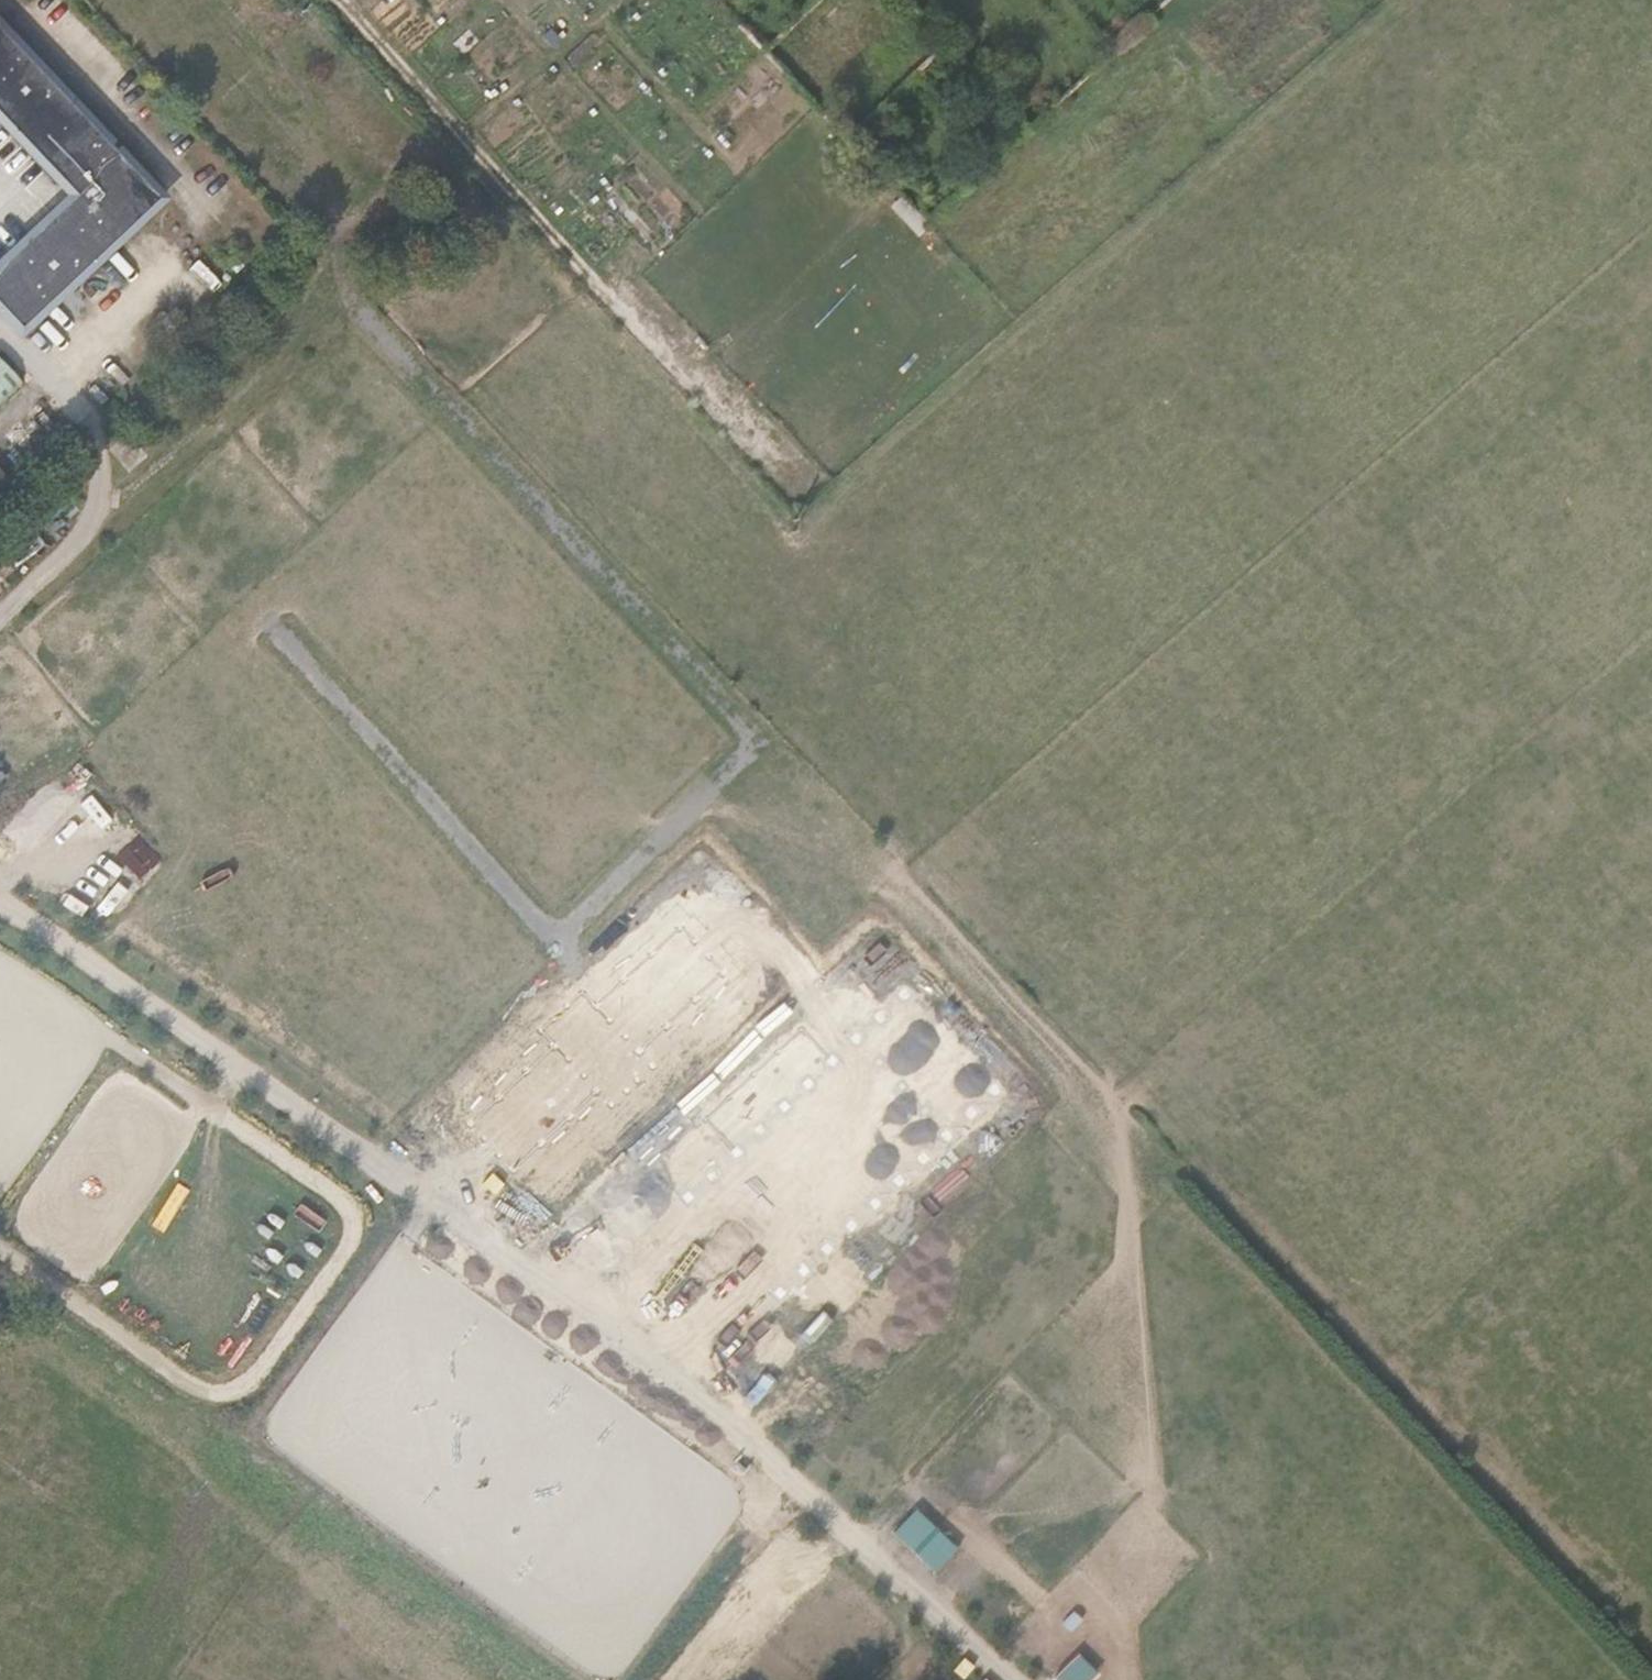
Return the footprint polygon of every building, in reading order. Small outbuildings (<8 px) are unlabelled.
[(168,188),(3,8),(0,11),(0,93),(83,180),(5,250),(48,299),(168,188)] [(48,299),(5,250),(0,255),(0,296),(23,321),(48,299)] [(23,382),(0,358),(0,403),(23,382)] [(380,1352),(413,1306),(391,1290),(357,1336),(380,1352)] [(785,1330),(805,1349),(827,1326),(806,1307),(785,1330)] [(914,1511),(891,1535),(934,1576),(957,1552),(914,1511)] [(1055,1679),(1056,1679),(1094,1679),(1098,1677),(1078,1657),(1055,1679)]
